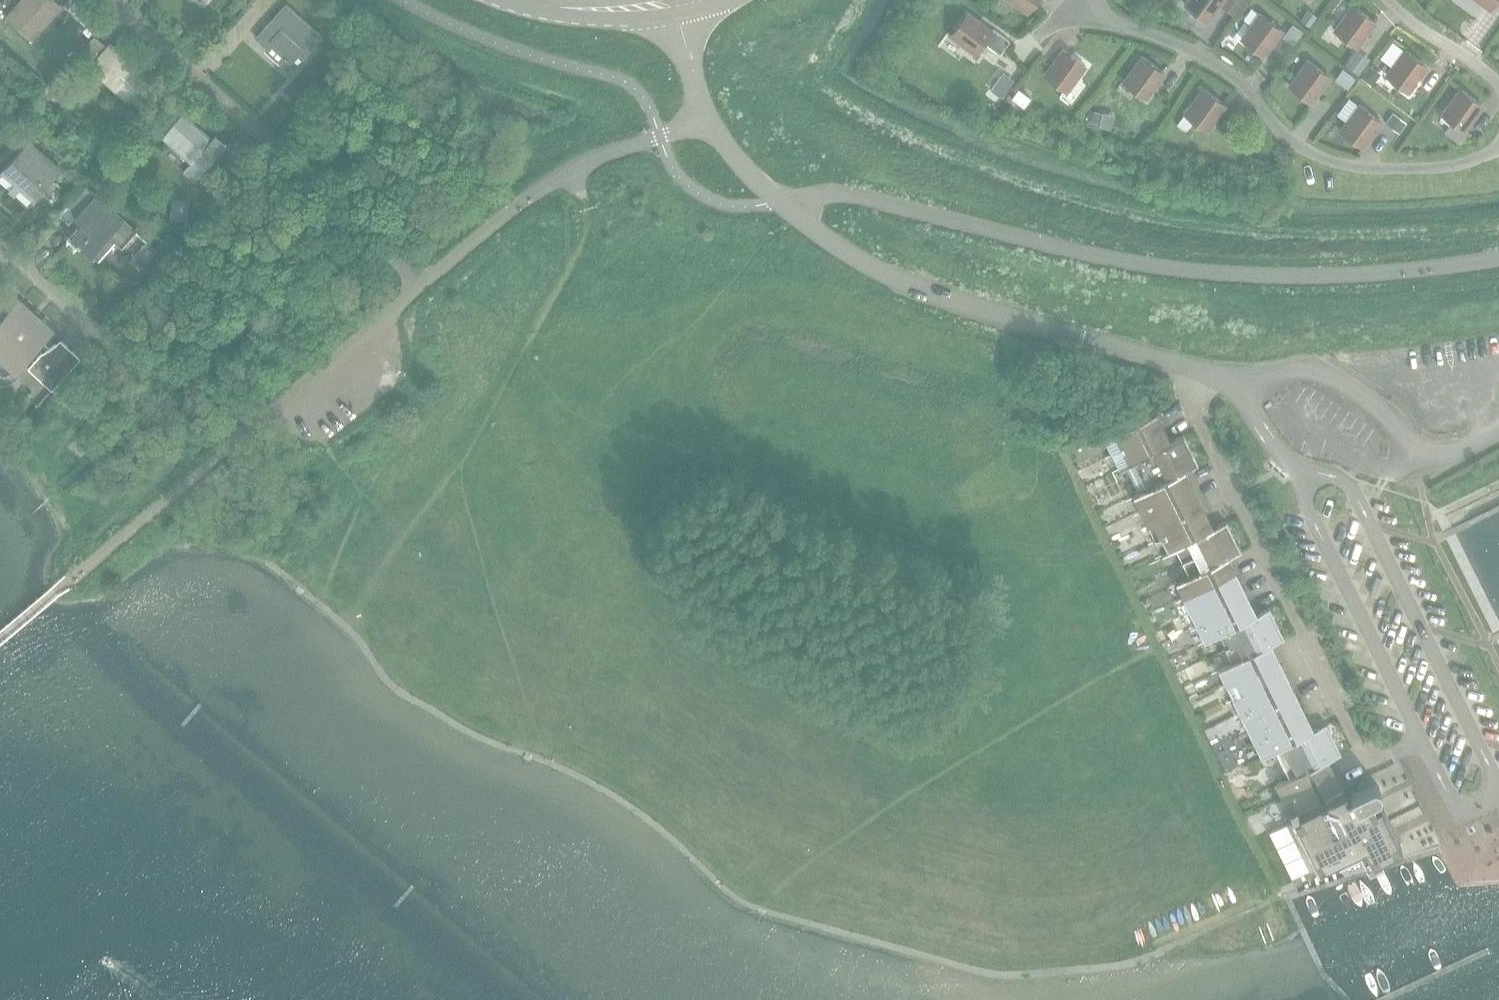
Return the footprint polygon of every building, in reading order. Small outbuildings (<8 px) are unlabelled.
[(52,0),(22,0),(12,11),(34,31),(58,5),(52,0)] [(296,13),(301,7),(294,0),(289,0),(255,37),(264,46),(269,41),(291,62),(299,53),(303,56),(321,36),(296,13)] [(1027,12),(1036,0),(1011,0),(1027,12)] [(1185,3),(1207,20),(1222,0),(1187,0),(1185,3)] [(1244,0),(1224,0),(1221,5),(1233,14),(1244,0)] [(1490,9),(1497,0),(1478,0),(1490,9)] [(1352,4),(1334,29),(1357,46),(1375,21),(1352,4)] [(1309,11),(1301,22),(1308,27),(1316,16),(1309,11)] [(993,28),(991,30),(967,12),(950,35),(975,53),(984,41),(1000,53),(1010,40),(993,28)] [(1259,13),(1241,38),(1264,55),(1282,29),(1259,13)] [(1293,44),(1303,31),(1292,23),(1282,36),(1293,44)] [(108,46),(107,47),(99,40),(93,47),(101,54),(89,67),(132,106),(151,85),(136,72),(140,68),(127,57),(124,60),(108,46)] [(1356,48),(1344,63),(1359,74),(1370,59),(1356,48)] [(1063,49),(1044,74),(1067,90),(1085,65),(1063,49)] [(1427,66),(1404,49),(1386,75),(1408,91),(1427,66)] [(1123,81),(1146,97),(1164,72),(1142,56),(1123,81)] [(1307,60),(1289,85),(1311,101),(1330,76),(1307,60)] [(1379,74),(1368,67),(1360,78),(1370,85),(1379,74)] [(1345,70),(1337,81),(1347,88),(1355,77),(1345,70)] [(998,78),(991,88),(1001,96),(1009,86),(998,78)] [(1026,79),(1020,88),(1036,100),(1041,92),(1037,89),(1038,88),(1026,79)] [(1340,101),(1351,111),(1365,96),(1353,86),(1340,101)] [(1194,120),(1207,129),(1225,104),(1203,88),(1176,124),(1186,132),(1194,120)] [(1468,133),(1464,130),(1483,105),(1460,88),(1442,113),(1452,121),(1444,132),(1460,143),(1468,133)] [(1018,90),(1011,100),(1023,109),(1030,100),(1018,90)] [(15,108),(21,102),(15,97),(9,103),(15,108)] [(1340,130),(1363,146),(1381,121),(1359,104),(1340,130)] [(1089,109),(1086,119),(1099,123),(1098,126),(1110,129),(1114,114),(1103,111),(1102,112),(1089,109)] [(183,113),(162,137),(191,163),(183,171),(194,181),(226,145),(215,135),(212,139),(183,113)] [(1393,113),(1383,126),(1396,135),(1405,122),(1393,113)] [(30,142),(0,176),(0,179),(25,202),(57,167),(30,142)] [(136,231),(96,194),(86,186),(70,205),(79,213),(76,216),(83,222),(71,236),(98,259),(115,240),(121,246),(136,231)] [(172,197),(169,218),(186,220),(189,199),(172,197)] [(166,257),(157,250),(147,240),(129,260),(140,270),(143,265),(152,273),(166,257)] [(11,373),(30,351),(28,350),(48,328),(18,301),(3,317),(0,320),(0,363),(11,373)] [(80,358),(68,348),(59,339),(56,343),(47,349),(39,352),(27,367),(52,389),(80,358)] [(1112,452),(1163,427),(1155,412),(1104,437),(1112,452)] [(1170,441),(1163,427),(1112,452),(1119,467),(1124,465),(1132,461),(1132,460),(1170,441)] [(1132,478),(1190,449),(1183,434),(1170,441),(1132,460),(1132,461),(1124,465),(1132,478)] [(1184,470),(1185,471),(1198,464),(1190,449),(1132,478),(1137,488),(1144,484),(1146,488),(1146,489),(1184,470)] [(1191,485),(1185,471),(1184,470),(1146,489),(1146,488),(1133,495),(1140,510),(1191,485)] [(1147,524),(1199,499),(1191,485),(1140,510),(1147,524)] [(1154,539),(1206,513),(1199,499),(1147,524),(1154,539)] [(1213,528),(1213,527),(1206,513),(1154,539),(1162,554),(1175,547),(1213,528)] [(1182,561),(1233,536),(1226,521),(1213,527),(1213,528),(1175,547),(1182,561)] [(1227,557),(1241,551),(1233,536),(1182,561),(1189,575),(1227,557)] [(1234,571),(1227,557),(1189,575),(1175,581),(1183,596),(1234,571)] [(1190,611),(1241,586),(1234,571),(1183,596),(1190,611)] [(1197,625),(1248,600),(1241,586),(1190,611),(1197,625)] [(1256,614),(1255,614),(1248,600),(1197,625),(1205,640),(1218,634),(1217,633),(1256,614)] [(1225,648),(1276,622),(1269,607),(1255,614),(1256,614),(1217,633),(1218,634),(1225,648)] [(1451,616),(1449,624),(1468,630),(1471,622),(1451,616)] [(1270,643),(1270,644),(1283,637),(1276,622),(1225,648),(1231,662),(1232,662),(1270,643)] [(1277,658),(1270,644),(1270,643),(1232,662),(1231,662),(1218,668),(1226,683),(1277,658)] [(1233,698),(1284,672),(1277,658),(1226,683),(1233,698)] [(1240,712),(1291,687),(1284,672),(1233,698),(1240,712)] [(1247,726),(1298,701),(1291,687),(1240,712),(1247,726)] [(1254,741),(1305,716),(1298,701),(1247,726),(1254,741)] [(1225,724),(1240,717),(1235,705),(1219,713),(1225,724)] [(1313,730),(1312,729),(1305,716),(1254,741),(1261,756),(1275,749),(1274,749),(1313,730)] [(1244,722),(1219,733),(1230,758),(1256,746),(1244,722)] [(1282,763),(1333,738),(1326,723),(1312,729),(1313,730),(1274,749),(1275,749),(1282,763)] [(1327,759),(1340,753),(1333,738),(1282,763),(1288,777),(1289,777),(1327,759)] [(1334,773),(1327,759),(1289,777),(1288,777),(1275,783),(1283,798),(1334,773)] [(1334,773),(1283,798),(1290,813),(1341,788),(1341,787),(1334,773)] [(1290,814),(1286,815),(1290,822),(1291,821),(1310,861),(1309,862),(1312,868),(1334,857),(1340,868),(1362,857),(1365,861),(1401,844),(1379,801),(1374,803),(1371,798),(1376,796),(1379,793),(1380,788),(1378,784),(1374,783),(1370,783),(1362,787),(1346,795),(1343,789),(1344,789),(1343,787),(1342,788),(1342,787),(1341,787),(1341,788),(1290,813),(1290,814)]
